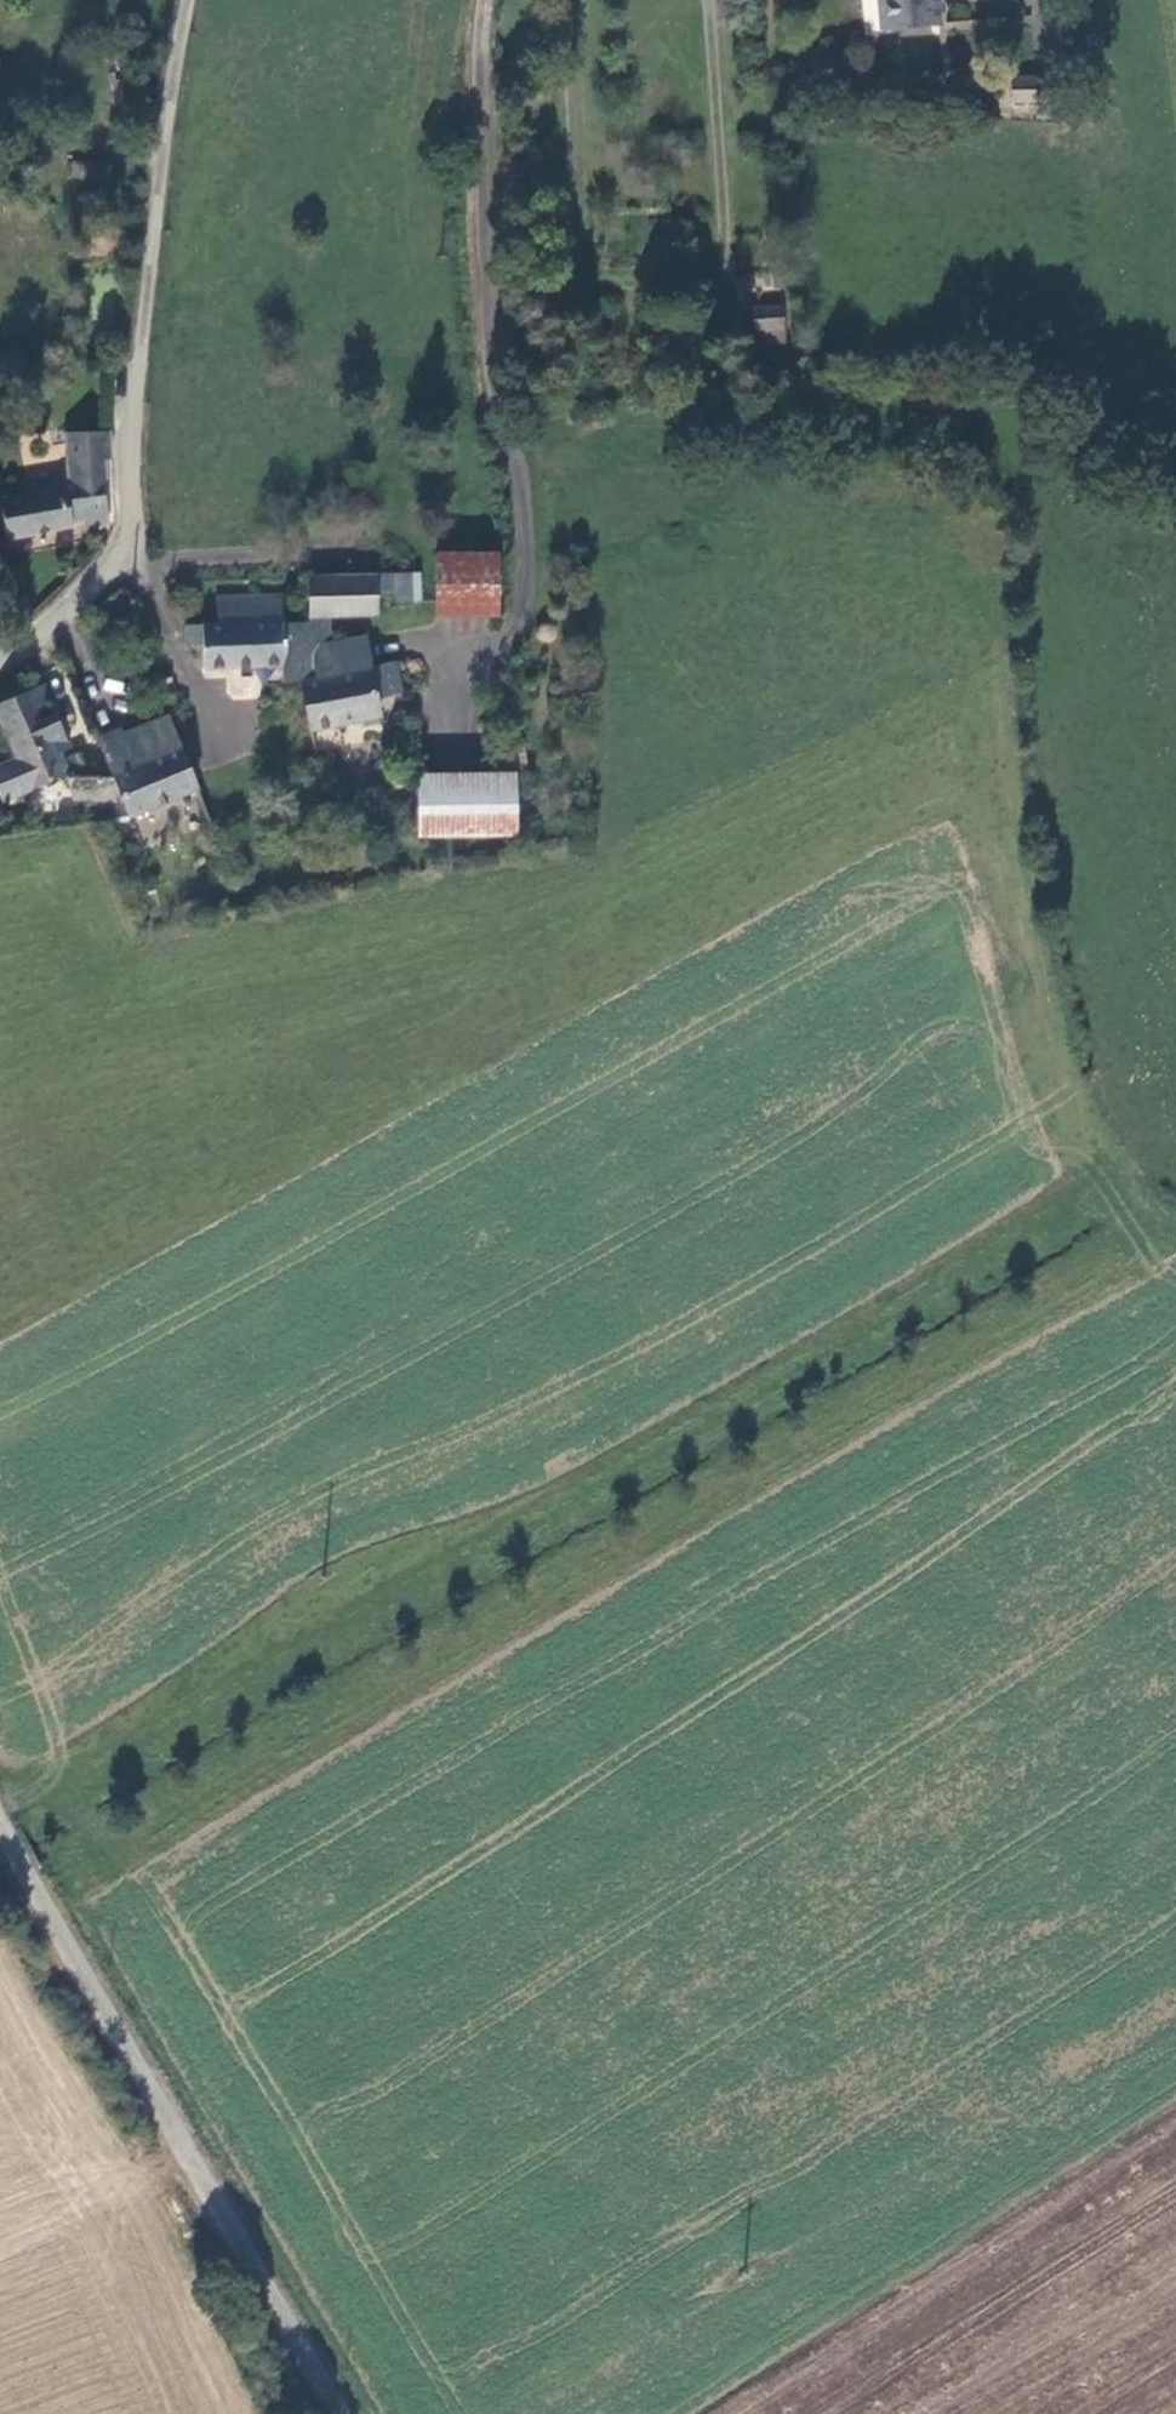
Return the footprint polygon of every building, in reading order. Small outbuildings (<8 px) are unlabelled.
[(883,26),(934,23),(933,0),(881,0),(883,26)] [(1055,103),(1054,80),(1011,83),(1012,105),(1055,103)] [(788,309),(748,311),(750,333),(789,331),(788,309)] [(102,487),(102,466),(109,466),(109,438),(66,437),(65,478),(59,485),(27,491),(28,498),(0,503),(0,508),(6,542),(72,531),(72,530),(83,529),(84,535),(104,531),(98,494),(102,487)] [(498,618),(497,562),(432,563),(434,620),(498,618)] [(419,603),(419,578),(377,579),(377,594),(399,593),(400,604),(419,603)] [(325,618),(378,616),(377,594),(377,579),(314,581),(315,628),(326,627),(325,618)] [(330,645),(326,627),(315,628),(289,626),(288,601),(221,603),(221,628),(189,633),(192,652),(206,650),(209,672),(288,669),(288,688),(306,687),(315,733),(383,720),(379,700),(403,696),(397,665),(372,670),(320,680),(314,648),(330,645)] [(550,624),(540,626),(539,636),(548,641),(555,633),(550,624)] [(366,638),(330,645),(314,648),(320,680),(372,670),(366,638)] [(46,684),(0,699),(0,726),(11,756),(25,791),(64,776),(74,801),(126,801),(116,778),(89,784),(77,752),(58,760),(37,705),(51,700),(46,684)] [(100,739),(115,775),(181,749),(168,718),(125,736),(122,730),(100,739)] [(511,779),(522,779),(522,747),(495,747),(495,779),(511,779)] [(126,801),(132,816),(197,790),(181,749),(115,775),(116,778),(126,801)] [(25,791),(11,756),(0,761),(0,800),(25,791)] [(512,838),(511,779),(495,779),(416,780),(417,839),(512,838)]
